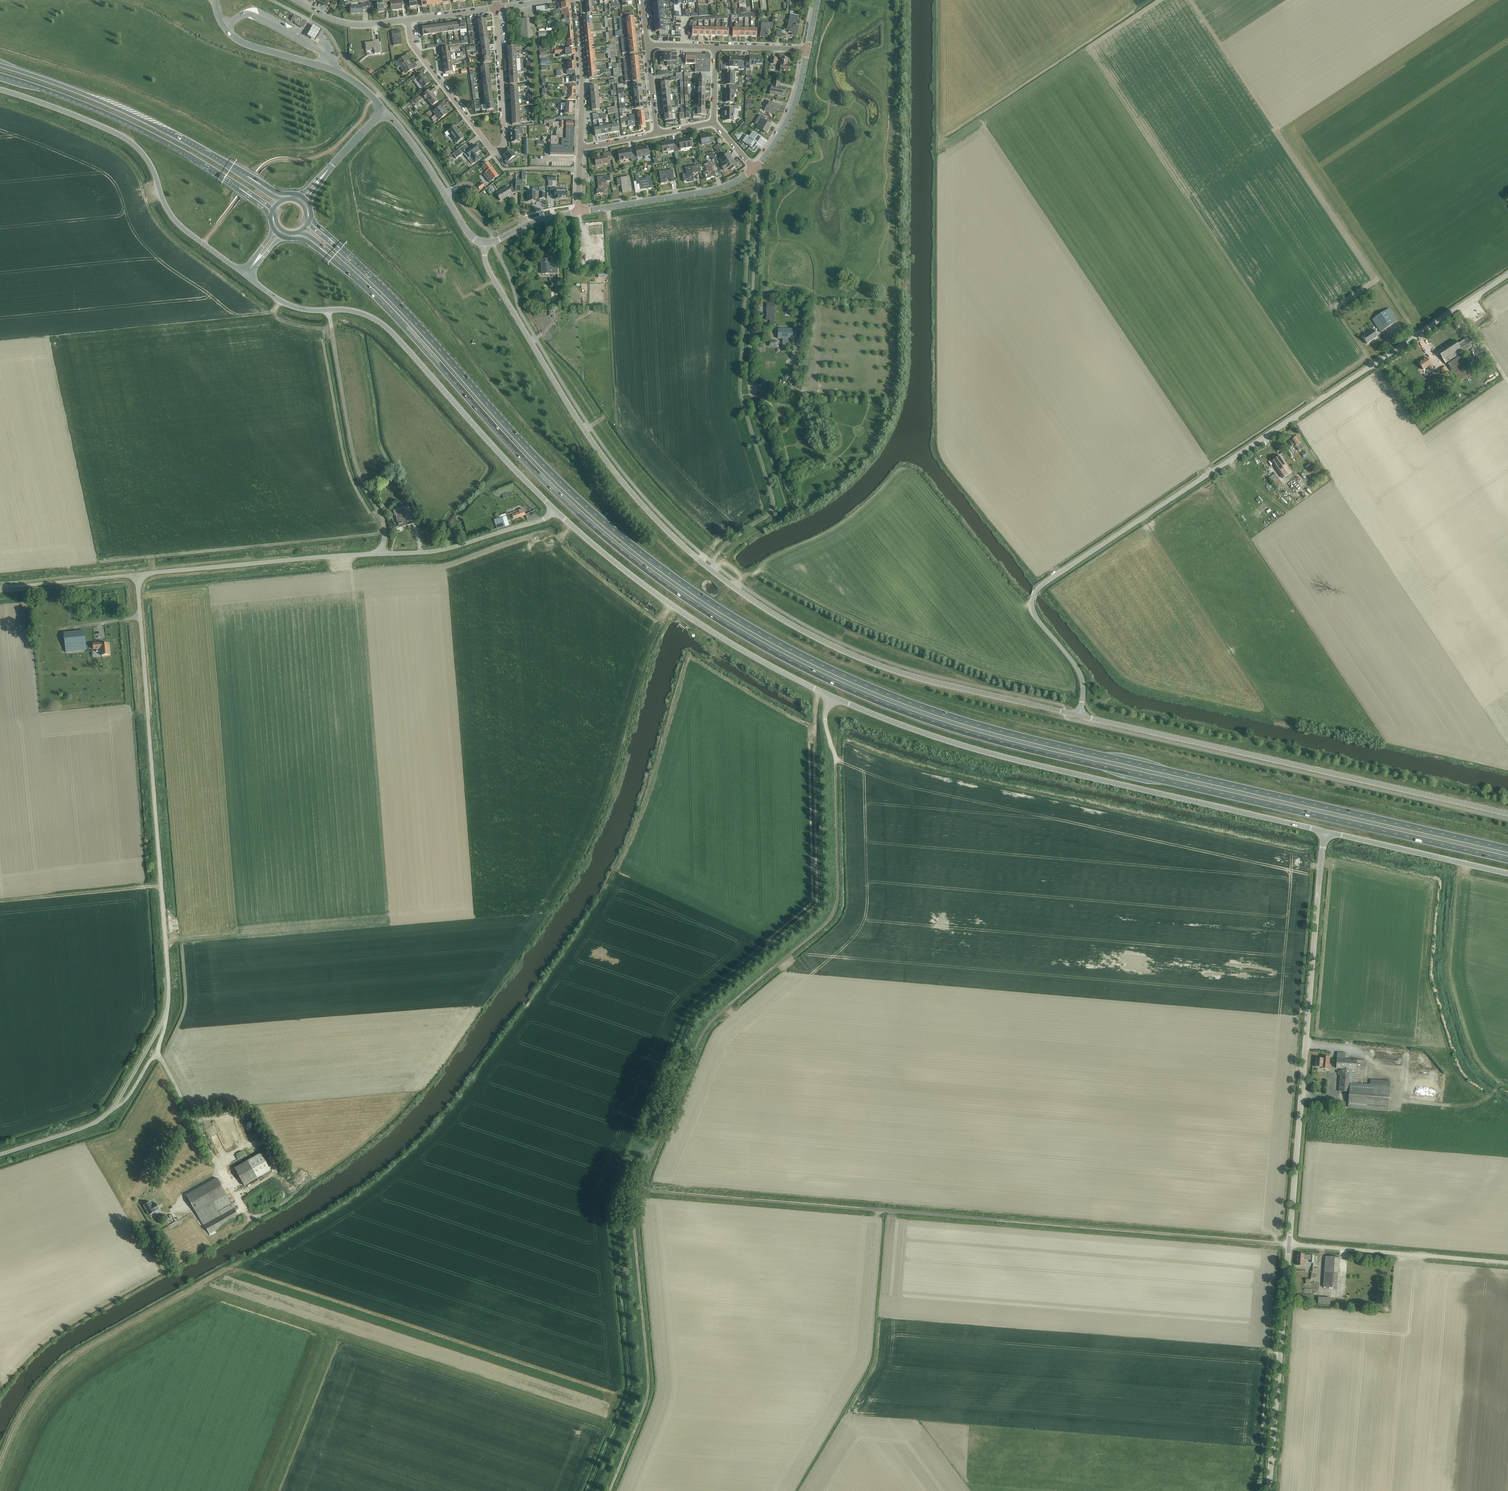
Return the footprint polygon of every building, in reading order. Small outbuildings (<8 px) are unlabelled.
[(388,7),(387,0),(381,0),(381,1),(377,1),(378,12),(385,11),(384,7),(388,7)] [(390,1),(392,10),(402,8),(402,5),(406,4),(405,0),(397,0),(390,1)] [(367,10),(367,3),(361,3),(361,6),(351,6),(351,13),(363,13),(363,10),(367,10)] [(592,6),(586,6),(587,13),(592,13),(592,14),(596,14),(596,11),(592,11),(592,6)] [(799,27),(799,26),(796,25),(798,16),(790,14),(787,30),(789,31),(789,33),(796,34),(797,26),(799,27)] [(291,20),(303,28),(306,23),(294,15),(291,20)] [(583,17),(584,24),(592,24),(591,19),(589,19),(589,16),(583,17)] [(520,19),(521,40),(534,39),(533,31),(530,31),(529,19),(520,19)] [(773,30),(773,23),(761,23),(761,33),(760,32),(760,37),(768,37),(768,31),(767,31),(767,29),(773,30)] [(584,24),(585,32),(590,32),(590,29),(592,29),(592,24),(584,24)] [(316,40),(322,30),(313,25),(307,36),(316,40)] [(665,25),(655,26),(655,32),(659,32),(659,35),(668,35),(668,28),(665,28),(665,25)] [(689,28),(688,28),(688,34),(692,34),(692,35),(698,35),(698,28),(692,28),(692,25),(689,25),(689,28)] [(392,31),(394,46),(402,44),(400,30),(392,31)] [(585,32),(585,40),(593,39),(593,34),(590,34),(590,32),(585,32)] [(585,40),(586,47),(591,47),(591,44),(594,44),(593,39),(585,40)] [(374,50),(375,53),(380,53),(379,41),(365,43),(366,50),(373,49),(373,50),(374,50)] [(692,68),(695,68),(694,72),(710,73),(710,55),(709,55),(709,53),(705,53),(705,55),(686,54),(686,56),(685,64),(689,64),(689,66),(692,66),(692,68)] [(587,55),(588,63),(593,62),(593,60),(595,59),(595,54),(587,55)] [(669,65),(670,54),(663,54),(663,56),(659,56),(659,63),(660,63),(660,65),(663,65),(663,62),(666,62),(666,66),(669,66),(669,65)] [(670,54),(669,62),(676,62),(676,65),(679,65),(683,65),(683,63),(682,63),(682,58),(679,58),(676,57),(676,54),(670,54)] [(404,73),(405,74),(418,66),(415,62),(411,64),(407,58),(408,57),(407,56),(395,63),(398,68),(401,66),(405,72),(404,73)] [(742,69),(745,69),(745,61),(742,61),(742,57),(738,57),(738,58),(730,58),(730,66),(742,67),(742,69)] [(762,65),(762,57),(750,57),(749,62),(746,62),(746,69),(750,69),(750,65),(762,65)] [(780,71),(788,72),(789,65),(787,64),(788,59),(781,58),(780,67),(781,67),(780,71)] [(568,70),(566,70),(567,74),(575,74),(575,70),(576,70),(576,62),(568,63),(568,70)] [(588,63),(588,70),(596,70),(596,65),(593,65),(593,62),(588,63)] [(596,70),(588,70),(589,78),(594,78),(594,75),(597,75),(596,70)] [(418,73),(411,78),(414,81),(416,79),(423,88),(430,83),(423,73),(420,76),(418,73)] [(729,84),(729,88),(736,88),(737,85),(735,84),(735,73),(726,73),(726,81),(725,81),(724,84),(729,84)] [(778,95),(785,97),(786,88),(779,87),(780,83),(773,81),(772,85),(770,92),(778,93),(778,95)] [(433,93),(436,91),(434,88),(431,90),(431,89),(424,95),(423,96),(425,99),(426,98),(432,106),(439,100),(433,93)] [(736,88),(729,88),(729,91),(724,90),(724,95),(726,95),(725,102),(734,102),(734,91),(736,91),(736,88)] [(414,100),(417,103),(423,98),(420,95),(414,100)] [(443,108),(447,105),(445,101),(436,108),(437,110),(434,112),(440,120),(448,114),(443,108)] [(779,110),(781,107),(769,102),(768,105),(767,105),(765,109),(775,114),(777,110),(779,110)] [(564,114),(573,114),(573,104),(564,103),(564,104),(561,103),(561,109),(560,109),(559,110),(564,110),(564,114)] [(724,109),(724,113),(725,113),(725,120),(734,121),(734,115),(738,116),(738,106),(729,106),(729,109),(724,109)] [(705,109),(697,108),(697,112),(693,112),(693,116),(701,117),(701,115),(705,115),(705,109)] [(631,116),(629,116),(630,121),(644,119),(643,112),(637,113),(637,117),(634,117),(634,115),(631,116)] [(672,114),(664,114),(665,121),(666,121),(666,123),(674,122),(673,119),(672,120),(672,114)] [(757,127),(767,133),(771,125),(764,121),(766,118),(760,114),(755,123),(759,125),(757,127)] [(644,119),(630,121),(628,121),(628,126),(630,125),(630,126),(635,125),(635,123),(638,122),(638,127),(638,131),(643,130),(642,127),(645,126),(644,119)] [(550,155),(574,155),(574,133),(575,133),(575,130),(575,122),(560,121),(560,122),(554,122),(549,123),(549,127),(552,127),(552,128),(557,127),(557,131),(556,131),(556,136),(550,136),(550,140),(548,140),(548,142),(550,142),(550,155)] [(455,126),(448,131),(457,143),(464,138),(455,126)] [(516,132),(511,132),(511,143),(519,143),(519,134),(523,133),(522,128),(515,128),(516,132)] [(743,141),(747,144),(754,149),(761,138),(753,133),(749,137),(747,136),(743,141)] [(699,135),(701,145),(713,142),(711,134),(704,135),(703,134),(699,135)] [(679,144),(676,144),(677,151),(681,151),(680,149),(691,146),(690,138),(682,140),(682,138),(678,139),(679,144)] [(677,151),(676,144),(673,145),(672,140),(668,141),(668,142),(661,144),(662,152),(674,150),(674,152),(677,151)] [(475,145),(463,153),(468,159),(470,157),(472,160),(475,163),(480,159),(475,153),(479,151),(475,145)] [(636,152),(633,153),(634,160),(635,159),(637,159),(637,158),(637,157),(648,155),(647,147),(639,148),(639,147),(635,147),(636,152)] [(459,149),(453,154),(455,157),(456,159),(463,154),(459,149)] [(631,160),(634,160),(633,153),(630,153),(629,149),(625,149),(625,151),(618,152),(619,160),(630,158),(631,160)] [(505,162),(507,165),(517,157),(513,152),(513,153),(511,150),(510,151),(509,150),(506,152),(507,153),(503,155),(507,160),(505,162)] [(612,160),(612,158),(611,152),(603,154),(603,156),(594,158),(596,166),(608,163),(608,160),(612,160)] [(736,165),(732,158),(729,153),(721,158),(725,165),(722,167),(724,170),(729,167),(731,170),(735,167),(734,166),(736,165)] [(488,162),(482,167),(486,172),(486,173),(492,181),(498,176),(494,171),(494,172),(491,169),(493,168),(492,168),(488,162)] [(706,163),(706,164),(705,164),(706,171),(704,172),(706,179),(715,177),(713,171),(717,170),(717,168),(716,168),(714,162),(711,163),(711,162),(706,163)] [(693,173),(700,172),(698,165),(686,167),(688,174),(683,175),(684,182),(690,181),(695,181),(693,173)] [(671,181),(675,181),(673,169),(659,171),(661,183),(666,182),(666,179),(671,178),(671,181)] [(640,184),(641,189),(652,188),(650,176),(646,177),(646,178),(639,180),(639,175),(635,176),(637,184),(640,184)] [(606,182),(611,181),(610,176),(603,176),(603,179),(601,179),(601,182),(598,182),(599,189),(597,189),(597,194),(604,194),(604,195),(607,195),(606,182)] [(621,185),(622,193),(631,191),(629,176),(616,178),(617,186),(621,185)] [(498,197),(500,201),(512,194),(515,192),(520,192),(521,192),(521,181),(516,181),(516,183),(511,185),(513,187),(509,189),(508,187),(498,193),(500,197),(498,197)] [(539,188),(539,191),(528,191),(528,202),(535,202),(535,198),(540,198),(540,199),(545,199),(545,188),(539,188)] [(567,198),(567,191),(566,191),(566,188),(559,188),(559,190),(555,190),(555,191),(554,191),(554,198),(555,198),(555,200),(556,200),(559,200),(558,200),(559,200),(560,200),(560,198),(567,198)] [(542,268),(543,274),(557,273),(557,267),(550,267),(550,259),(541,260),(541,268),(542,268)] [(774,321),(775,304),(767,304),(767,312),(766,320),(770,320),(770,325),(774,325),(774,321)] [(1372,319),(1381,332),(1398,321),(1389,308),(1372,319)] [(782,344),(792,345),(794,329),(779,328),(778,339),(783,339),(782,344)] [(1373,330),(1362,337),(1367,344),(1378,337),(1373,330)] [(1437,352),(1446,364),(1447,363),(1458,380),(1474,370),(1463,353),(1472,347),(1467,338),(1457,345),(1454,340),(1437,352)] [(1418,364),(1423,370),(1428,367),(1431,371),(1434,369),(1427,358),(1418,364)] [(1296,437),(1289,442),(1292,447),(1295,445),(1299,451),(1303,448),(1300,443),(1300,444),(1296,437)] [(1272,462),(1283,479),(1292,473),(1280,456),(1272,462)] [(1275,473),(1269,478),(1279,491),(1285,487),(1275,473)] [(403,524),(403,525),(407,524),(403,508),(393,510),(394,516),(398,515),(399,519),(397,519),(399,525),(403,524)] [(511,513),(509,514),(511,520),(525,515),(523,509),(511,513)] [(494,520),(497,529),(509,525),(506,516),(494,520)] [(84,631),(64,633),(66,652),(86,650),(84,631)] [(108,642),(93,643),(93,649),(96,649),(97,651),(101,650),(101,655),(109,655),(108,642)] [(1336,1068),(1341,1069),(1357,1070),(1361,1070),(1362,1060),(1345,1059),(1345,1056),(1346,1053),(1337,1053),(1337,1056),(1336,1068)] [(1316,1058),(1315,1067),(1329,1068),(1330,1057),(1322,1056),(1321,1058),(1316,1058)] [(1356,1083),(1357,1070),(1341,1069),(1339,1091),(1349,1092),(1350,1083),(1356,1083)] [(1350,1083),(1349,1092),(1348,1108),(1388,1111),(1390,1086),(1356,1083),(1350,1083)] [(271,1171),(263,1158),(261,1154),(235,1168),(244,1186),(271,1171)] [(187,1196),(211,1236),(217,1232),(216,1230),(240,1217),(217,1178),(187,1196)] [(151,1202),(144,1206),(149,1215),(160,1209),(156,1203),(152,1205),(151,1202)] [(1313,1263),(1314,1255),(1297,1254),(1296,1265),(1303,1266),(1304,1260),(1310,1260),(1310,1263),(1313,1263)] [(1336,1288),(1339,1257),(1325,1256),(1323,1287),(1336,1288)]
